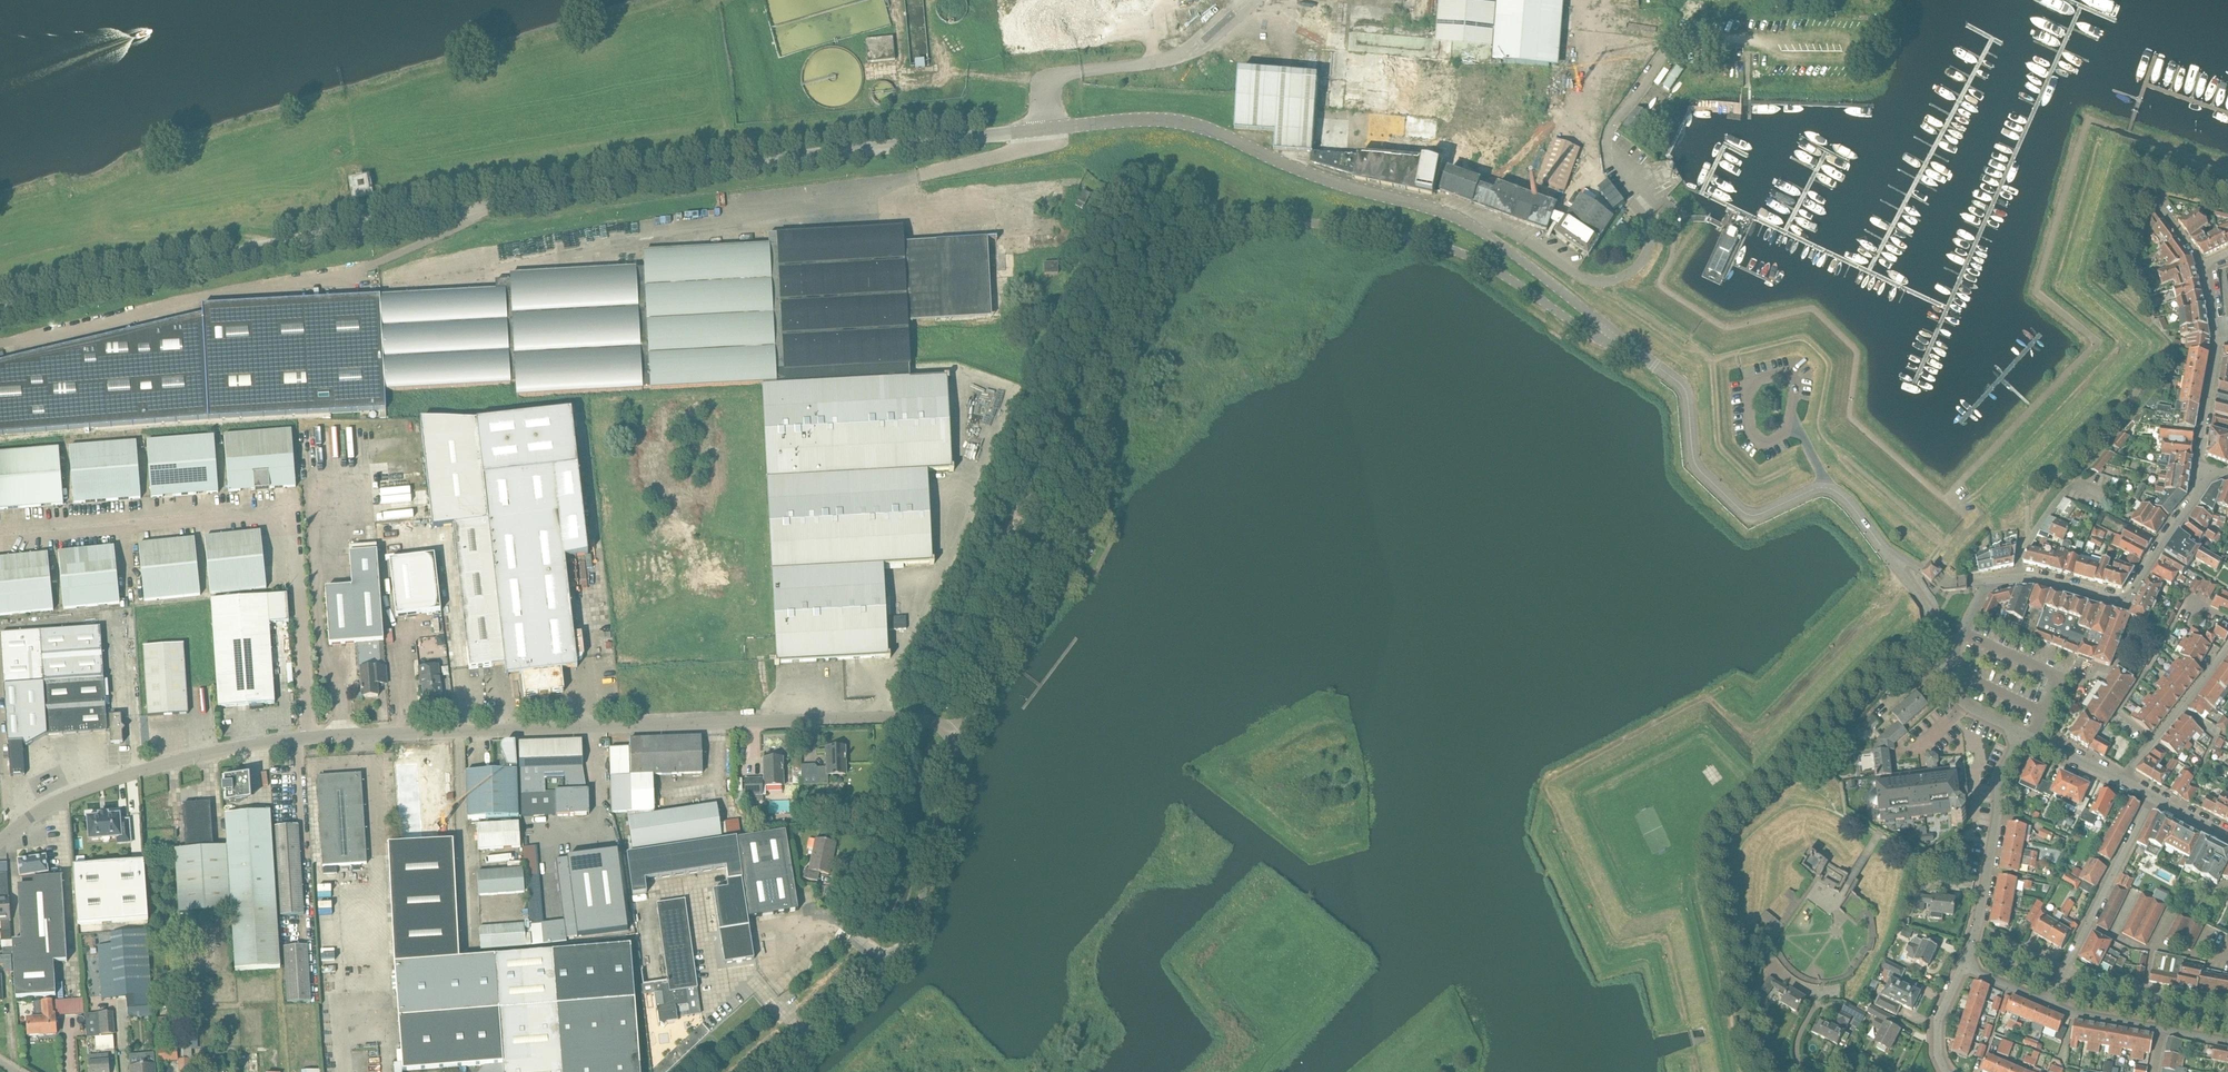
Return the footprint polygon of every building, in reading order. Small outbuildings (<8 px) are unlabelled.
[(1497,0),(1439,0),(1436,38),(1434,59),(1492,63),(1497,0)] [(1492,63),(1504,64),(1548,68),(1548,65),(1558,66),(1564,0),(1497,0),(1492,63)] [(1349,31),(1348,52),(1385,55),(1434,59),(1436,38),(1349,31)] [(866,39),(868,62),(895,60),(893,37),(866,39)] [(1671,92),(1683,73),(1668,63),(1656,82),(1671,92)] [(1312,152),(1319,78),(1240,72),(1240,71),(1239,71),(1235,129),(1275,132),(1274,149),(1312,152)] [(1649,117),(1637,109),(1624,127),(1636,135),(1649,117)] [(1426,157),(1448,159),(1453,116),(1423,113),(1419,146),(1418,151),(1426,152),(1426,157)] [(1580,150),(1554,140),(1539,181),(1565,191),(1580,150)] [(1447,163),(1312,152),(1310,163),(1311,163),(1311,162),(1355,176),(1435,192),(1435,191),(1442,172),(1445,173),(1447,168),(1447,163)] [(1547,232),(1551,221),(1554,213),(1556,207),(1528,197),(1484,181),(1450,168),(1441,193),(1547,232)] [(367,191),(365,182),(355,183),(357,193),(367,191)] [(1583,182),(1580,187),(1593,196),(1596,191),(1583,182)] [(1568,218),(1554,213),(1551,221),(1561,228),(1557,234),(1589,256),(1614,219),(1582,197),(1568,218)] [(1725,289),(1757,221),(1727,206),(1695,274),(1725,289)] [(2160,233),(2169,244),(2176,238),(2155,209),(2150,225),(2157,235),(2160,233)] [(2207,224),(2204,219),(2198,210),(2178,222),(2190,237),(2207,224)] [(2219,231),(2227,246),(2227,223),(2216,227),(2219,231)] [(644,252),(644,261),(636,261),(636,268),(511,275),(511,281),(516,383),(517,397),(642,390),(642,389),(651,389),(651,390),(763,384),(777,660),(775,660),(775,665),(779,664),(779,663),(886,657),(886,659),(890,658),(890,654),(887,654),(886,630),(906,629),(905,617),(885,618),(882,565),(930,562),(930,564),(934,564),(934,559),(933,560),(929,470),(952,469),(952,471),(954,471),(954,467),(951,467),(946,380),(949,380),(949,376),(944,376),(944,378),(910,380),(909,365),(910,365),(908,323),(990,318),(986,239),(939,241),(903,244),(902,228),(769,235),(769,246),(644,252)] [(2227,246),(2219,231),(2209,237),(2205,231),(2201,234),(2213,253),(2227,246)] [(2204,257),(2213,253),(2201,234),(2191,239),(2204,257)] [(990,250),(1021,249),(1021,236),(989,237),(990,250)] [(2166,265),(2168,268),(2174,266),(2174,265),(2192,259),(2176,238),(2169,244),(2159,251),(2163,256),(2160,258),(2163,261),(2165,259),(2168,263),(2166,265)] [(2195,269),(2192,259),(2174,265),(2174,266),(2168,268),(2158,272),(2162,285),(2175,280),(2182,278),(2180,274),(2195,269)] [(2175,280),(2177,288),(2199,282),(2195,269),(2180,274),(2182,278),(2175,280)] [(2144,291),(2149,289),(2147,282),(2145,282),(2144,279),(2141,281),(2144,291)] [(208,420),(386,411),(385,391),(511,385),(511,384),(516,383),(511,281),(495,282),(496,291),(202,306),(203,315),(0,363),(0,436),(208,420)] [(2174,289),(2177,301),(2202,294),(2199,282),(2177,288),(2174,289)] [(2149,289),(2144,291),(2147,298),(2153,296),(2152,291),(2150,292),(2149,289)] [(2205,306),(2202,294),(2177,301),(2180,312),(2205,307),(2205,306)] [(2147,300),(2151,309),(2156,307),(2154,301),(2152,302),(2151,299),(2147,300)] [(2179,312),(2181,330),(2208,328),(2205,307),(2180,312),(2179,312)] [(2164,318),(2158,319),(2164,331),(2170,330),(2164,318)] [(2210,338),(2208,328),(2181,330),(2181,336),(2187,337),(2210,338)] [(2210,338),(2187,337),(2187,338),(2186,350),(2209,352),(2210,338)] [(2190,352),(2187,366),(2206,370),(2209,356),(2190,352)] [(2185,379),(2204,382),(2206,370),(2187,366),(2185,379)] [(2201,395),(2204,382),(2185,379),(2183,391),(2201,395)] [(2218,392),(2227,395),(2227,383),(2220,381),(2218,392)] [(2201,395),(2183,391),(2180,404),(2176,404),(2176,405),(2199,409),(2201,395)] [(2218,392),(2216,403),(2227,406),(2227,395),(2218,392)] [(2216,403),(2214,414),(2227,417),(2227,406),(2216,403)] [(2197,419),(2199,409),(2176,405),(2176,410),(2175,410),(2175,409),(2164,407),(2164,410),(2158,409),(2157,413),(2197,419)] [(571,411),(476,422),(421,420),(433,527),(453,524),(488,520),(505,665),(506,676),(561,670),(577,668),(576,660),(580,660),(582,659),(583,657),(583,655),(584,655),(581,633),(573,634),(565,558),(588,555),(580,488),(571,411)] [(2172,428),(2194,430),(2195,430),(2197,419),(2157,413),(2157,417),(2163,417),(2163,421),(2171,422),(2172,420),(2174,421),(2172,428)] [(2209,445),(2221,449),(2225,433),(2217,431),(2219,424),(2213,423),(2209,445)] [(2162,455),(2170,457),(2192,459),(2194,430),(2172,428),(2161,427),(2159,441),(2163,441),(2162,455)] [(229,492),(296,487),(292,430),(224,436),(229,492)] [(2221,449),(2217,461),(2226,465),(2227,458),(2227,434),(2225,433),(2221,449)] [(2127,440),(2129,437),(2120,435),(2119,436),(2111,446),(2110,447),(2119,449),(2127,440)] [(151,498),(219,493),(214,436),(147,441),(151,498)] [(74,504),(141,499),(137,442),(69,447),(74,504)] [(2207,457),(2217,461),(2221,449),(2209,445),(2207,457)] [(64,505),(59,448),(0,453),(0,510),(64,505)] [(2105,452),(2097,461),(2107,464),(2115,454),(2105,452)] [(2156,467),(2168,469),(2169,468),(2191,471),(2192,459),(2170,457),(2169,463),(2161,462),(2161,463),(2157,463),(2157,465),(2156,467)] [(2099,473),(2107,464),(2097,461),(2090,469),(2099,473)] [(2189,483),(2191,471),(2169,468),(2168,469),(2168,475),(2159,474),(2159,479),(2167,480),(2167,479),(2189,483)] [(2167,479),(2167,480),(2166,487),(2156,486),(2155,492),(2164,493),(2165,490),(2187,496),(2189,483),(2167,479)] [(2212,487),(2197,510),(2211,517),(2212,514),(2216,505),(2224,484),(2222,483),(2212,487)] [(2224,484),(2216,505),(2227,509),(2227,485),(2224,484)] [(2138,501),(2142,492),(2138,490),(2133,499),(2138,501)] [(2169,517),(2187,496),(2165,490),(2164,493),(2153,506),(2160,510),(2169,517)] [(2067,518),(2069,513),(2074,503),(2065,498),(2056,510),(2067,518)] [(2138,510),(2162,526),(2167,518),(2158,512),(2143,503),(2138,510)] [(2156,534),(2162,526),(2138,510),(2131,521),(2156,534)] [(2212,519),(2211,517),(2197,510),(2190,520),(2206,532),(2212,519)] [(2050,535),(2059,540),(2060,539),(2063,540),(2071,526),(2060,521),(2050,516),(2045,523),(2040,531),(2050,535)] [(505,665),(488,520),(453,524),(469,669),(505,665)] [(2207,532),(2206,532),(2190,520),(2181,531),(2199,544),(2205,536),(2213,542),(2217,533),(2209,529),(2207,532)] [(2092,535),(2097,538),(2100,530),(2095,528),(2092,535)] [(2124,538),(2147,551),(2152,543),(2142,538),(2126,529),(2121,537),(2124,538)] [(2057,549),(2056,549),(2049,547),(2052,541),(2048,539),(2050,535),(2040,531),(2037,536),(2043,538),(2046,539),(2038,566),(2050,569),(2057,549)] [(211,594),(267,588),(261,532),(205,538),(211,594)] [(2180,534),(2165,555),(2187,569),(2195,559),(2217,571),(2222,562),(2211,555),(2206,553),(2189,541),(2180,534)] [(1991,549),(1990,550),(1994,569),(2003,568),(2002,547),(2016,545),(2017,536),(2018,536),(2017,536),(2017,535),(2013,535),(2009,537),(2004,539),(2000,541),(1996,544),(1991,545),(1992,547),(1991,549)] [(2024,563),(2038,566),(2046,539),(2043,538),(2041,544),(2038,551),(2030,549),(2029,550),(2024,563)] [(2137,566),(2147,551),(2124,538),(2118,548),(2130,555),(2127,560),(2137,566)] [(195,539),(138,545),(144,601),(201,595),(195,539)] [(2050,569),(2062,572),(2071,546),(2072,544),(2071,543),(2071,542),(2066,541),(2064,542),(2063,540),(2060,539),(2059,540),(2056,549),(2057,549),(2050,569)] [(2069,555),(2071,546),(2062,572),(2074,576),(2079,559),(2081,553),(2083,554),(2089,541),(2087,540),(2082,550),(2077,548),(2074,557),(2069,555)] [(2016,545),(2002,547),(2003,568),(2014,566),(2014,561),(2015,558),(2015,557),(2015,554),(2016,545)] [(114,547),(58,553),(64,609),(120,604),(114,547)] [(1979,572),(1994,569),(1990,550),(1976,556),(1979,572)] [(361,669),(381,668),(379,642),(384,641),(377,551),(349,553),(352,587),(325,589),(329,645),(356,643),(358,665),(361,665),(361,669)] [(0,558),(0,616),(54,610),(48,553),(0,558)] [(441,611),(440,600),(435,555),(390,560),(396,616),(441,611)] [(2182,577),(2187,569),(2165,555),(2158,565),(2182,577)] [(2093,581),(2103,584),(2108,569),(2109,569),(2111,561),(2102,558),(2101,565),(2098,564),(2093,581)] [(2088,561),(2079,559),(2074,576),(2083,579),(2088,561)] [(2122,590),(2137,566),(2127,560),(2123,566),(2120,565),(2118,573),(2116,573),(2112,586),(2122,589),(2122,590)] [(2086,579),(2093,581),(2098,564),(2088,561),(2083,579),(2086,579)] [(2113,571),(2109,569),(2108,569),(2103,584),(2112,586),(2116,573),(2118,573),(2120,565),(2115,564),(2113,571)] [(2158,565),(2151,575),(2164,582),(2172,586),(2176,579),(2183,584),(2186,579),(2182,577),(2158,565)] [(1937,578),(1942,573),(1932,567),(1927,572),(1922,577),(1932,583),(1937,578)] [(2164,582),(2151,575),(2144,589),(2159,595),(2164,582)] [(2202,582),(2195,578),(2189,591),(2195,595),(2197,591),(2202,582)] [(2203,595),(2210,582),(2204,578),(2202,582),(2197,591),(2203,595)] [(2217,585),(2210,582),(2203,595),(2210,598),(2217,585)] [(1985,607),(1995,612),(1998,605),(2012,602),(2017,589),(1992,595),(1989,597),(1985,607)] [(2033,589),(2017,589),(2012,602),(2003,626),(2017,633),(2018,631),(2026,608),(2033,589)] [(2020,632),(2033,637),(2050,593),(2037,589),(2033,589),(2026,608),(2018,631),(2020,632)] [(2155,604),(2159,595),(2144,589),(2140,598),(2155,604)] [(2033,637),(2078,655),(2083,643),(2087,644),(2093,628),(2101,608),(2088,604),(2050,593),(2033,637)] [(275,703),(269,624),(289,623),(287,595),(267,596),(256,597),(211,600),(219,707),(251,705),(251,709),(263,709),(262,704),(275,703)] [(2219,595),(2218,598),(2210,606),(2219,610),(2221,607),(2227,610),(2227,599),(2219,595)] [(2155,604),(2140,598),(2135,606),(2151,613),(2151,612),(2155,604)] [(2147,622),(2151,613),(2135,606),(2129,617),(2147,622)] [(1990,622),(1995,612),(1985,607),(1980,617),(1990,622)] [(2101,608),(2093,628),(2105,633),(2113,611),(2101,608)] [(2124,614),(2113,611),(2105,633),(2099,649),(2094,661),(2111,667),(2124,634),(2118,632),(2124,614)] [(2227,639),(2227,624),(2222,620),(2217,630),(2216,632),(2211,629),(2205,640),(2212,644),(2217,637),(2226,643),(2227,639)] [(105,692),(101,626),(1,633),(8,742),(9,742),(11,776),(25,775),(22,742),(23,742),(26,747),(48,735),(110,731),(111,744),(123,743),(122,732),(125,729),(122,726),(121,716),(109,716),(109,719),(106,719),(105,692)] [(2190,631),(2200,637),(2200,630),(2193,626),(2190,631)] [(2184,638),(2181,643),(2205,657),(2211,646),(2192,635),(2189,641),(2184,638)] [(2087,644),(2083,643),(2078,655),(2094,661),(2099,649),(2087,644)] [(2180,655),(2185,658),(2198,668),(2205,657),(2181,643),(2179,647),(2183,650),(2180,655)] [(188,714),(187,703),(184,645),(144,647),(148,716),(188,714)] [(2198,668),(2185,658),(2182,663),(2178,660),(2174,663),(2195,680),(2203,671),(2198,668)] [(2171,668),(2167,672),(2188,689),(2195,680),(2174,663),(2171,668)] [(438,665),(419,668),(420,679),(422,679),(424,697),(442,695),(438,665)] [(2216,710),(2218,707),(2220,709),(2225,703),(2223,702),(2227,695),(2227,667),(2224,665),(2199,698),(2213,708),(2216,710)] [(386,667),(381,668),(361,669),(360,669),(362,689),(361,689),(361,691),(362,691),(362,698),(378,696),(377,685),(387,684),(386,667)] [(2084,715),(2103,727),(2105,728),(2136,681),(2115,668),(2084,715)] [(564,692),(561,670),(522,674),(525,696),(564,692)] [(2188,689),(2167,672),(2163,677),(2160,681),(2181,698),(2188,689)] [(2173,707),(2181,698),(2160,681),(2157,686),(2160,688),(2156,693),(2173,707)] [(2166,716),(2173,707),(2156,693),(2153,698),(2149,695),(2145,699),(2166,716)] [(1880,752),(1874,753),(1877,777),(1877,778),(1892,776),(1888,742),(1902,729),(1928,707),(1917,694),(1908,702),(1892,716),(1893,717),(1892,719),(1893,721),(1894,723),(1896,722),(1897,723),(1878,740),(1880,752)] [(2213,708),(2199,698),(2198,698),(2188,709),(2201,717),(2204,712),(2209,715),(2211,711),(2216,715),(2218,712),(2216,710),(2213,708)] [(2159,725),(2166,716),(2145,699),(2142,703),(2146,706),(2142,711),(2159,725)] [(2152,734),(2159,725),(2142,711),(2138,716),(2135,713),(2131,717),(2152,734)] [(2089,748),(2096,737),(2103,727),(2084,715),(2070,737),(2089,749),(2089,748)] [(2183,715),(2176,724),(2193,738),(2196,733),(2200,737),(2204,732),(2183,715)] [(2216,726),(2227,732),(2227,729),(2227,718),(2223,715),(2216,726)] [(2193,738),(2176,724),(2169,733),(2189,750),(2192,746),(2188,743),(2193,738)] [(2186,754),(2189,750),(2169,733),(2161,742),(2177,756),(2181,751),(2186,754)] [(632,774),(653,774),(702,772),(701,737),(630,739),(630,748),(632,774)] [(2111,746),(2096,737),(2089,748),(2105,757),(2111,746)] [(2214,746),(2221,750),(2224,742),(2218,739),(2214,746)] [(583,790),(583,775),(582,741),(519,743),(521,795),(545,794),(545,793),(555,792),(556,816),(589,814),(588,790),(583,790)] [(500,766),(501,771),(517,770),(515,743),(507,743),(504,744),(502,746),(501,749),(501,752),(506,764),(500,766)] [(846,775),(846,760),(846,757),(845,757),(845,747),(826,748),(827,767),(817,768),(817,771),(802,772),(802,785),(828,784),(828,775),(846,775)] [(611,775),(632,774),(630,748),(610,749),(611,775)] [(2169,774),(2165,771),(2159,767),(2166,755),(2155,749),(2136,770),(2162,786),(2169,774)] [(2223,752),(2217,749),(2214,755),(2220,758),(2223,752)] [(1869,799),(1869,802),(1870,805),(1871,807),(1872,809),(1874,809),(1876,810),(1878,810),(1880,810),(1880,814),(1879,814),(1878,814),(1878,815),(1877,815),(1877,816),(1877,817),(1877,818),(1877,819),(1878,819),(1878,820),(1879,820),(1879,821),(1880,821),(1881,821),(1881,822),(1956,813),(1952,818),(1953,824),(1957,828),(1962,827),(1963,827),(1967,822),(1966,817),(1962,813),(1960,813),(1959,796),(1968,794),(1967,785),(1958,786),(1956,769),(1938,771),(1937,765),(1938,763),(1938,758),(1934,755),(1929,755),(1925,759),(1926,764),(1928,766),(1929,772),(1892,776),(1877,778),(1877,777),(1876,777),(1876,780),(1875,781),(1874,781),(1874,782),(1873,783),(1873,784),(1873,786),(1874,787),(1875,787),(1876,787),(1877,787),(1877,791),(1876,792),(1874,792),(1872,793),(1870,795),(1870,797),(1869,799)] [(783,771),(783,768),(782,758),(764,759),(764,778),(745,779),(745,796),(755,796),(755,800),(763,800),(763,795),(766,795),(765,786),(783,786),(783,771)] [(2165,771),(2169,774),(2178,761),(2173,758),(2165,771)] [(2207,760),(2203,769),(2208,771),(2213,763),(2207,760)] [(2044,795),(2044,793),(2049,784),(2040,780),(2045,769),(2031,763),(2021,783),(2030,788),(2044,795)] [(424,833),(419,767),(398,768),(403,835),(424,833)] [(2171,792),(2183,799),(2190,785),(2197,773),(2186,767),(2171,792)] [(517,770),(501,771),(466,772),(468,819),(519,817),(517,770)] [(367,863),(362,785),(361,774),(317,777),(323,866),(367,863)] [(626,812),(633,812),(654,813),(653,774),(632,774),(611,775),(612,813),(626,812)] [(2055,799),(2064,803),(2075,780),(2061,774),(2056,786),(2049,783),(2049,784),(2044,793),(2050,796),(2052,793),(2057,795),(2055,799)] [(248,776),(237,777),(224,778),(225,786),(223,786),(224,795),(226,795),(226,803),(250,802),(248,776)] [(2064,803),(2061,809),(2081,818),(2083,812),(2084,812),(2085,809),(2085,810),(2089,801),(2083,798),(2088,786),(2075,780),(2064,803)] [(2190,785),(2183,799),(2190,802),(2195,792),(2197,789),(2190,785)] [(742,790),(734,791),(735,804),(743,804),(742,790)] [(2091,812),(2085,810),(2085,809),(2084,812),(2083,812),(2081,818),(2080,820),(2093,826),(2097,816),(2105,820),(2115,798),(2101,791),(2091,812)] [(2219,803),(2218,804),(2227,809),(2227,795),(2224,793),(2219,803)] [(2226,821),(2227,818),(2227,809),(2218,804),(2219,803),(2208,798),(2202,809),(2226,821)] [(2124,837),(2140,805),(2129,799),(2123,809),(2115,822),(2097,855),(2110,862),(2124,837)] [(213,846),(211,813),(210,802),(183,804),(186,848),(213,846)] [(717,803),(654,813),(627,817),(632,849),(727,835),(725,823),(723,824),(722,818),(719,819),(717,803)] [(228,848),(232,912),(236,971),(281,968),(270,812),(225,815),(228,848)] [(2164,846),(2175,824),(2162,817),(2153,812),(2137,843),(2147,848),(2145,854),(2157,860),(2164,846)] [(121,838),(121,844),(131,843),(129,820),(120,820),(120,815),(109,816),(108,813),(98,814),(98,817),(87,817),(89,840),(101,839),(101,836),(109,835),(109,839),(121,838)] [(478,850),(489,849),(521,847),(519,822),(477,825),(478,850)] [(2009,823),(2006,839),(2024,842),(2025,834),(2030,835),(2032,828),(2009,823)] [(2178,853),(2189,831),(2175,824),(2164,846),(2178,853)] [(280,917),(303,915),(298,826),(275,827),(280,917)] [(2041,830),(2038,836),(2051,841),(2053,835),(2041,830)] [(798,910),(796,899),(786,831),(737,839),(749,918),(798,910)] [(2189,831),(2178,853),(2184,856),(2179,867),(2184,870),(2185,869),(2201,838),(2189,831)] [(736,838),(627,854),(633,895),(647,893),(645,880),(726,868),(728,881),(742,879),(736,838)] [(827,842),(815,839),(809,838),(807,848),(813,849),(809,870),(805,869),(803,878),(818,881),(820,873),(829,874),(835,844),(827,842)] [(2201,838),(2185,869),(2184,870),(2181,875),(2197,883),(2200,876),(2217,885),(2220,879),(2222,880),(2223,878),(2221,877),(2227,862),(2227,851),(2201,838)] [(2022,850),(2024,842),(2006,839),(2003,854),(2036,861),(2037,853),(2022,850)] [(389,845),(394,964),(460,959),(454,841),(389,845)] [(537,847),(524,848),(530,923),(531,946),(566,942),(566,938),(564,920),(544,922),(537,847)] [(180,916),(232,912),(228,848),(176,851),(180,916)] [(556,859),(564,920),(566,938),(627,930),(617,851),(556,859)] [(1820,877),(1829,863),(1809,851),(1797,869),(1810,877),(1810,880),(1812,879),(1813,880),(1814,878),(1820,877)] [(2036,862),(2036,861),(2003,854),(2001,870),(2018,873),(2020,865),(2041,869),(2042,863),(2036,862)] [(63,878),(63,877),(47,878),(47,874),(48,873),(46,857),(18,861),(21,878),(22,877),(22,880),(17,880),(18,888),(21,941),(12,941),(13,947),(16,999),(56,996),(54,963),(67,962),(62,878),(63,878)] [(2083,872),(2079,879),(2095,888),(2107,868),(2089,858),(2087,861),(2083,872)] [(144,861),(74,866),(78,925),(148,920),(144,861)] [(2075,867),(2071,874),(2079,879),(2083,872),(2075,867)] [(480,872),(477,872),(479,896),(526,892),(524,869),(480,872)] [(2077,890),(2082,881),(2065,872),(2060,881),(2077,890)] [(11,932),(7,874),(0,874),(0,921),(1,921),(1,932),(11,932)] [(2116,886),(2128,891),(2130,887),(2134,880),(2122,874),(2116,886)] [(1999,876),(1996,892),(2014,895),(2023,897),(2023,893),(2015,891),(2017,880),(1999,876)] [(729,888),(713,891),(719,931),(723,930),(749,926),(742,879),(728,881),(729,888)] [(2033,883),(2025,881),(2023,889),(2031,890),(2033,883)] [(2116,886),(2114,891),(2125,897),(2128,891),(2116,886)] [(822,887),(820,897),(826,898),(828,888),(822,887)] [(2160,895),(2158,900),(2163,902),(2165,898),(2168,899),(2171,894),(2169,893),(2170,892),(2161,887),(2158,894),(2160,895)] [(2114,891),(2111,897),(2123,903),(2125,897),(2114,891)] [(2011,911),(2014,895),(1996,892),(1994,907),(2011,911)] [(2143,893),(2140,899),(2151,905),(2154,899),(2143,893)] [(1953,916),(1955,900),(1933,897),(1916,895),(1914,910),(1923,911),(1924,903),(1932,904),(1931,913),(1930,919),(1943,920),(1943,914),(1953,916)] [(2120,908),(2123,903),(2111,897),(2108,903),(2120,908)] [(2148,910),(2151,905),(2140,899),(2137,905),(2148,910)] [(2154,899),(2151,905),(2163,911),(2166,905),(2154,899)] [(658,904),(668,981),(670,992),(686,989),(697,988),(685,900),(658,904)] [(2064,907),(2070,911),(2074,904),(2068,900),(2064,907)] [(2108,903),(2105,908),(2117,914),(2120,908),(2108,903)] [(2134,910),(2146,916),(2148,910),(2137,905),(2134,910)] [(2151,905),(2148,910),(2160,916),(2163,911),(2151,905)] [(2009,925),(2011,911),(1994,907),(1991,922),(2009,925)] [(2036,917),(2040,910),(2035,907),(2030,914),(2036,917)] [(2063,915),(2048,942),(2062,950),(2072,931),(2074,932),(2078,926),(2066,919),(2070,911),(2064,907),(2060,914),(2063,915)] [(2102,914),(2114,920),(2117,914),(2105,908),(2102,914)] [(2036,917),(2032,923),(2029,928),(2035,932),(2034,933),(2048,942),(2063,915),(2060,914),(2056,911),(2052,916),(2041,909),(2040,910),(2036,917)] [(2134,910),(2131,916),(2143,922),(2146,916),(2134,910)] [(2160,916),(2148,910),(2146,916),(2157,922),(2160,916)] [(2179,913),(2176,920),(2188,926),(2191,919),(2179,913)] [(2032,923),(2036,917),(2030,914),(2027,920),(2032,923)] [(2111,926),(2114,920),(2102,914),(2099,920),(2111,926)] [(2131,916),(2128,922),(2140,928),(2143,922),(2131,916)] [(2146,916),(2143,922),(2154,928),(2157,922),(2146,916)] [(2204,926),(2191,919),(2188,926),(2200,932),(2204,926)] [(2108,931),(2111,926),(2099,920),(2097,925),(2108,931)] [(2185,932),(2188,926),(2176,920),(2173,926),(2185,932)] [(2137,933),(2140,928),(2128,922),(2125,927),(2137,933)] [(2152,934),(2154,928),(2143,922),(2140,928),(2152,934)] [(490,926),(480,927),(482,950),(492,949),(503,948),(526,946),(526,947),(531,946),(530,923),(524,924),(501,925),(490,926)] [(723,930),(719,931),(720,931),(725,964),(754,959),(749,927),(749,926),(723,930)] [(2173,926),(2170,932),(2182,939),(2185,932),(2173,926)] [(2197,938),(2200,932),(2188,926),(2185,932),(2197,938)] [(2122,933),(2134,939),(2137,933),(2125,927),(2122,933)] [(2149,939),(2152,934),(2140,928),(2137,933),(2149,939)] [(96,951),(97,965),(97,972),(100,972),(102,999),(127,997),(151,996),(152,996),(148,930),(111,933),(112,945),(99,946),(99,951),(96,951)] [(2166,939),(2179,945),(2182,939),(2170,932),(2166,939)] [(2197,938),(2185,932),(2182,939),(2194,945),(2197,938)] [(2086,946),(2124,966),(2124,965),(2130,966),(2130,963),(2125,962),(2126,960),(2119,957),(2120,955),(2108,949),(2112,943),(2094,934),(2093,933),(2086,946)] [(2146,945),(2149,939),(2137,933),(2134,939),(2146,945)] [(1937,948),(1927,943),(1924,941),(1923,942),(1915,939),(1912,946),(1920,949),(1915,961),(1928,968),(1937,948)] [(2182,939),(2179,945),(2191,951),(2194,945),(2182,939)] [(631,945),(460,959),(394,964),(402,1071),(485,1065),(480,1071),(640,1071),(631,945)] [(288,1003),(311,1002),(307,946),(284,947),(288,1003)] [(2124,966),(2086,946),(2080,958),(2098,968),(2102,962),(2114,968),(2115,965),(2122,968),(2124,966)] [(2149,982),(2176,987),(2185,959),(2155,953),(2149,982)] [(11,954),(2,955),(0,955),(0,964),(4,964),(4,972),(12,971),(11,954)] [(804,956),(795,966),(804,975),(813,965),(804,956)] [(2176,987),(2197,992),(2203,969),(2206,963),(2185,959),(2176,987)] [(1887,988),(1916,1002),(1917,1001),(1919,1002),(1921,996),(1920,995),(1921,993),(1899,983),(1905,971),(1890,963),(1887,970),(1892,972),(1889,978),(1891,979),(1887,988)] [(2143,981),(2145,968),(2138,967),(2135,979),(2143,981)] [(2214,971),(2203,969),(2197,992),(2210,994),(2214,971)] [(2221,997),(2226,974),(2214,971),(2210,994),(2221,997)] [(1781,1003),(1788,1007),(1797,1013),(1806,999),(1776,981),(1769,977),(1762,989),(1768,993),(1773,986),(1780,990),(1778,992),(1785,996),(1781,1003)] [(688,1004),(686,989),(670,992),(668,981),(654,983),(655,992),(654,992),(654,993),(659,1026),(659,1025),(659,1024),(661,1024),(664,1027),(667,1023),(673,1022),(677,1017),(677,1013),(689,1011),(688,1004)] [(1878,984),(1873,981),(1869,989),(1875,991),(1878,984)] [(1975,982),(1970,996),(1985,1001),(1990,987),(1975,982)] [(655,992),(654,983),(643,985),(641,985),(643,995),(654,993),(654,992),(655,992)] [(1916,1003),(1916,1002),(1887,988),(1884,995),(1880,993),(1874,1005),(1897,1016),(1901,1006),(1912,1011),(1913,1008),(1915,1009),(1918,1004),(1916,1003)] [(151,996),(127,997),(127,1008),(152,1006),(151,996)] [(1985,1001),(1970,996),(1966,1010),(1981,1015),(1985,1001)] [(2013,1030),(2016,1023),(2019,1017),(2020,1017),(2026,1002),(2012,997),(2011,998),(2006,997),(2002,1007),(2001,1013),(2005,1015),(2006,1011),(2012,1014),(2007,1027),(2008,1028),(2005,1036),(2010,1038),(2013,1030)] [(28,1036),(42,1035),(56,1034),(55,1018),(54,1002),(54,1001),(39,1002),(34,1002),(35,1019),(27,1020),(28,1036)] [(2026,1002),(2020,1017),(2032,1022),(2038,1008),(2026,1002)] [(1871,1005),(1867,1012),(1888,1023),(1892,1017),(1871,1005)] [(2032,1022),(2045,1028),(2051,1013),(2038,1008),(2032,1022)] [(1976,1029),(1981,1015),(1966,1010),(1962,1024),(1976,1029)] [(115,1034),(114,1012),(85,1014),(87,1038),(99,1037),(99,1035),(115,1034)] [(1815,1026),(1812,1032),(1818,1036),(1819,1035),(1838,1045),(1841,1040),(1846,1043),(1850,1035),(1845,1032),(1849,1024),(1852,1018),(1851,1017),(1842,1013),(1841,1012),(1840,1013),(1838,1019),(1839,1019),(1835,1027),(1821,1020),(1817,1027),(1815,1026)] [(2051,1013),(2045,1028),(2057,1033),(2055,1039),(2061,1042),(2067,1029),(2061,1027),(2065,1019),(2051,1013)] [(179,1032),(178,1017),(158,1019),(159,1034),(179,1032)] [(1856,1018),(1851,1027),(1858,1030),(1858,1029),(1860,1026),(1863,1021),(1856,1018)] [(1876,1043),(1878,1044),(1876,1047),(1886,1052),(1887,1049),(1889,1050),(1899,1031),(1886,1024),(1877,1019),(1873,1026),(1883,1031),(1876,1043)] [(2078,1041),(2083,1042),(2086,1023),(2075,1021),(2070,1048),(2077,1049),(2078,1041)] [(2016,1023),(2013,1030),(2019,1032),(2022,1025),(2016,1023)] [(2097,1025),(2086,1023),(2083,1042),(2088,1043),(2087,1050),(2093,1052),(2097,1025)] [(1976,1029),(1962,1024),(1957,1038),(1972,1043),(1976,1029)] [(1985,1031),(1991,1033),(1993,1027),(1987,1025),(1985,1031)] [(2109,1027),(2097,1025),(2093,1052),(2104,1054),(2105,1046),(2109,1027)] [(2120,1029),(2109,1027),(2105,1046),(2110,1047),(2109,1054),(2115,1055),(2120,1029)] [(2122,1049),(2128,1050),(2131,1031),(2120,1029),(2115,1055),(2121,1056),(2122,1049)] [(1989,1040),(1991,1033),(1985,1031),(1983,1038),(1989,1040)] [(2131,1058),(2137,1060),(2142,1033),(2131,1031),(2128,1050),(2133,1051),(2131,1058)] [(2153,1035),(2142,1033),(2137,1060),(2144,1061),(2145,1053),(2150,1054),(2153,1035)] [(2168,1037),(2165,1053),(2179,1055),(2182,1040),(2168,1037)] [(97,1040),(97,1051),(115,1050),(114,1038),(97,1040)] [(1968,1056),(1972,1043),(1957,1038),(1953,1052),(1968,1056)] [(2038,1044),(2038,1043),(2025,1038),(2023,1044),(2036,1049),(2038,1044)] [(1997,1054),(2003,1056),(2008,1042),(2002,1040),(1997,1054)] [(2014,1044),(2008,1042),(2003,1056),(2008,1058),(2014,1044)] [(1983,1059),(1986,1047),(1980,1045),(1977,1057),(1983,1059)] [(2215,1046),(2213,1057),(2212,1060),(2227,1063),(2227,1049),(2215,1046)] [(160,1062),(179,1060),(178,1048),(158,1049),(160,1062)] [(1846,1067),(1859,1058),(1855,1052),(1842,1060),(1846,1067)] [(2165,1053),(2162,1069),(2174,1071),(2174,1068),(2175,1065),(2179,1066),(2182,1055),(2165,1053)] [(108,1061),(108,1054),(88,1055),(90,1071),(109,1071),(108,1061)] [(1985,1071),(1996,1071),(2000,1061),(1988,1056),(1985,1060),(1981,1070),(1985,1071)] [(2024,1063),(2029,1065),(2032,1058),(2026,1056),(2024,1063)] [(2035,1067),(2037,1060),(2032,1058),(2029,1065),(2035,1067)] [(2072,1060),(2068,1060),(2067,1066),(2079,1069),(2080,1062),(2075,1061),(2075,1064),(2072,1064),(2072,1060)] [(2000,1061),(1996,1071),(2011,1071),(2014,1067),(2000,1061)] [(2112,1068),(2113,1063),(2104,1062),(2103,1071),(2112,1071),(2112,1068)]
